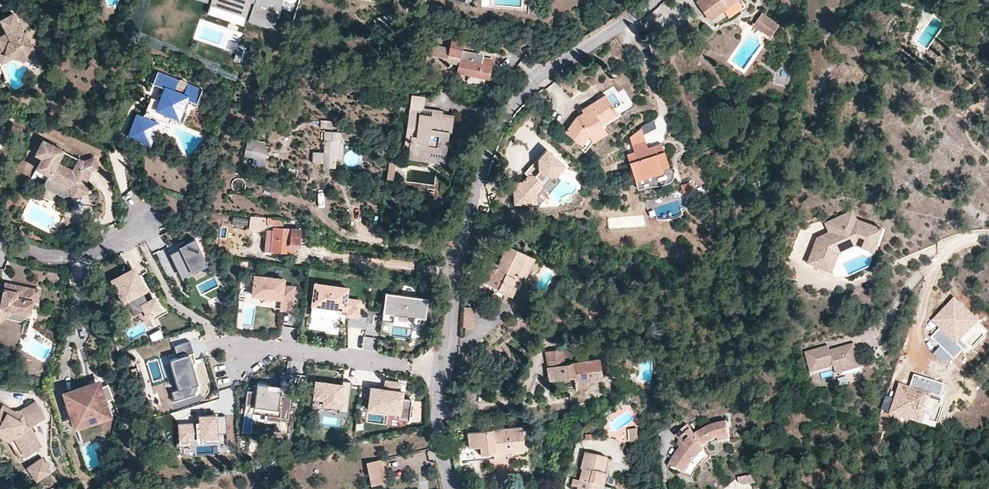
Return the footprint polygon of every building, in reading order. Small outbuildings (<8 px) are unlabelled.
[(284,0),(213,0),(211,6),(274,27),(284,0)] [(697,1),(709,19),(736,0),(698,0),(697,1)] [(31,42),(23,27),(22,28),(11,8),(0,14),(0,16),(5,27),(0,29),(0,56),(2,59),(13,54),(20,54),(21,46),(31,42)] [(761,12),(758,18),(766,24),(761,32),(769,37),(778,24),(761,12)] [(390,16),(374,20),(375,25),(391,20),(390,16)] [(766,24),(758,18),(752,26),(761,32),(766,24)] [(438,25),(430,27),(431,38),(439,37),(438,25)] [(448,55),(454,57),(459,58),(458,63),(457,72),(487,79),(491,61),(482,59),(483,55),(463,51),(464,42),(451,40),(448,55)] [(34,50),(31,42),(21,46),(20,54),(22,56),(34,50)] [(664,44),(650,49),(653,57),(667,52),(664,44)] [(151,82),(153,83),(165,88),(160,100),(151,97),(142,116),(137,114),(131,125),(133,135),(140,138),(150,116),(167,123),(169,118),(180,123),(185,110),(182,109),(180,108),(184,98),(186,99),(194,102),(200,90),(186,83),(186,82),(185,80),(182,80),(180,80),(178,81),(156,71),(151,82)] [(165,88),(153,83),(148,95),(151,97),(160,100),(165,88)] [(411,95),(409,107),(423,109),(425,97),(411,95)] [(614,109),(605,95),(581,110),(582,112),(577,116),(565,131),(581,144),(588,137),(603,127),(601,125),(617,114),(614,109)] [(423,109),(409,107),(405,137),(410,137),(409,147),(408,154),(422,156),(422,162),(442,164),(444,148),(446,149),(448,132),(451,132),(453,116),(442,115),(443,111),(432,110),(431,117),(423,116),(423,109)] [(341,157),(341,122),(321,122),(320,129),(325,129),(325,133),(324,133),(324,141),(320,141),(320,144),(323,145),(324,154),(313,154),(312,164),(322,164),(323,168),(335,169),(335,161),(337,161),(337,157),(341,157)] [(588,137),(581,144),(579,148),(584,151),(591,143),(606,133),(603,127),(588,137)] [(630,139),(643,135),(640,128),(629,137),(630,139)] [(647,147),(643,135),(630,139),(635,152),(647,147)] [(268,143),(248,138),(244,154),(265,159),(268,143)] [(40,158),(34,170),(48,176),(47,177),(67,187),(69,194),(70,197),(86,193),(83,176),(82,176),(84,172),(85,173),(89,171),(86,162),(84,161),(78,158),(71,169),(56,162),(63,150),(41,139),(33,154),(40,158)] [(670,168),(661,142),(647,147),(635,152),(627,154),(639,190),(674,178),(672,173),(673,173),(673,172),(674,171),(674,170),(673,169),(672,168),(671,168),(670,168)] [(512,181),(514,203),(535,202),(534,192),(540,186),(540,179),(544,174),(550,174),(554,174),(563,164),(548,151),(538,162),(538,169),(534,174),(528,174),(522,181),(512,181)] [(94,158),(84,161),(86,162),(89,171),(98,169),(94,158)] [(388,170),(387,180),(393,181),(395,163),(389,163),(388,170)] [(48,176),(34,170),(32,173),(44,180),(42,182),(45,188),(61,197),(69,194),(67,187),(47,177),(48,176)] [(550,180),(550,177),(550,174),(544,174),(540,179),(540,186),(543,186),(545,185),(548,183),(550,180)] [(693,183),(681,186),(683,193),(695,189),(693,183)] [(274,187),(260,184),(256,198),(271,201),(274,187)] [(852,210),(843,214),(846,223),(830,230),(818,234),(807,259),(826,268),(836,245),(854,238),(863,243),(869,234),(876,237),(881,228),(859,218),(856,220),(852,210)] [(846,223),(843,214),(827,220),(830,230),(846,223)] [(278,220),(254,217),(252,230),(265,231),(266,223),(278,224),(278,220)] [(301,229),(274,226),(272,250),(295,252),(297,245),(299,245),(301,229)] [(836,245),(826,268),(831,270),(839,251),(854,245),(870,252),(876,237),(869,234),(863,243),(854,238),(836,245)] [(180,271),(206,259),(196,238),(170,251),(180,271)] [(498,261),(495,260),(492,266),(488,264),(483,262),(476,277),(512,295),(519,279),(516,277),(518,273),(524,276),(534,257),(506,244),(498,261)] [(985,259),(976,253),(968,265),(977,271),(985,259)] [(206,259),(180,271),(181,275),(208,262),(206,259)] [(148,317),(159,312),(152,298),(145,301),(142,294),(145,292),(133,267),(111,279),(123,302),(126,301),(134,316),(145,310),(148,317)] [(255,271),(253,291),(281,294),(280,304),(292,306),(295,283),(283,281),(284,274),(255,271)] [(345,310),(356,312),(358,297),(347,296),(349,283),(313,278),(310,300),(336,303),(346,305),(345,310)] [(3,287),(2,292),(0,293),(0,318),(3,316),(18,320),(23,317),(32,319),(33,316),(36,316),(39,301),(36,300),(38,288),(14,283),(12,289),(3,287)] [(381,320),(392,321),(394,313),(413,316),(412,323),(424,325),(427,298),(385,292),(381,320)] [(977,320),(955,301),(936,322),(941,326),(933,336),(956,356),(965,346),(959,341),(977,320)] [(475,307),(464,307),(463,328),(472,329),(475,320),(475,307)] [(148,332),(153,341),(164,335),(160,326),(148,332)] [(190,337),(172,342),(175,353),(169,355),(172,366),(169,367),(174,386),(170,387),(173,397),(193,391),(191,383),(198,381),(195,371),(189,373),(188,367),(195,365),(191,351),(194,351),(190,337)] [(830,352),(828,347),(807,353),(812,372),(836,366),(838,373),(860,367),(854,345),(830,352)] [(561,349),(545,352),(548,366),(546,367),(548,380),(573,376),(575,388),(586,386),(586,381),(602,378),(598,358),(564,364),(561,349)] [(927,425),(935,399),(941,400),(945,385),(915,376),(912,387),(902,385),(893,415),(927,425)] [(102,385),(100,377),(61,390),(62,392),(75,388),(74,386),(87,382),(87,383),(91,382),(92,382),(93,382),(94,382),(95,383),(96,383),(97,384),(98,385),(98,386),(102,385)] [(347,411),(351,381),(342,380),(342,384),(332,383),(315,381),(313,398),(323,399),(323,404),(339,406),(339,410),(347,411)] [(398,417),(409,418),(411,399),(401,398),(402,391),(399,390),(400,382),(385,380),(384,388),(371,387),(368,408),(377,410),(377,405),(400,408),(398,417)] [(109,382),(102,385),(98,386),(98,385),(97,384),(96,383),(95,383),(94,382),(93,382),(92,382),(91,382),(87,383),(87,382),(74,386),(75,388),(62,392),(70,416),(78,414),(79,417),(97,411),(96,408),(108,404),(107,398),(113,396),(109,382)] [(281,386),(268,385),(268,388),(280,390),(280,394),(292,395),(294,383),(282,382),(281,386)] [(289,422),(292,395),(280,394),(280,390),(268,388),(268,385),(257,383),(257,386),(254,385),(253,391),(247,390),(245,405),(246,405),(268,408),(267,415),(267,419),(276,420),(289,422)] [(37,399),(21,408),(14,409),(2,403),(0,407),(0,427),(14,435),(24,454),(42,445),(31,425),(46,416),(37,399)] [(74,428),(112,415),(108,404),(96,408),(97,411),(79,417),(78,414),(70,416),(74,428)] [(267,415),(268,408),(246,405),(245,412),(267,415)] [(215,410),(199,410),(200,417),(175,417),(176,443),(192,443),(191,435),(216,435),(216,429),(224,429),(224,414),(215,414),(215,410)] [(288,430),(289,422),(276,420),(275,429),(288,430)] [(730,440),(728,422),(716,424),(711,425),(694,434),(688,425),(676,435),(680,440),(676,444),(679,447),(668,466),(687,471),(697,457),(705,451),(704,447),(713,441),(717,439),(719,443),(730,440)] [(492,430),(467,433),(469,448),(479,447),(481,454),(493,452),(494,459),(505,458),(505,454),(523,451),(521,426),(492,429),(492,430)] [(637,429),(629,429),(630,445),(638,444),(637,429)] [(50,468),(42,454),(27,463),(36,477),(50,468)] [(585,454),(580,469),(583,470),(580,480),(573,479),(572,486),(578,488),(605,488),(608,475),(604,474),(608,459),(585,454)] [(386,481),(381,458),(365,462),(370,485),(386,481)] [(756,483),(751,477),(738,481),(740,486),(744,486),(745,486),(747,486),(756,483)]
